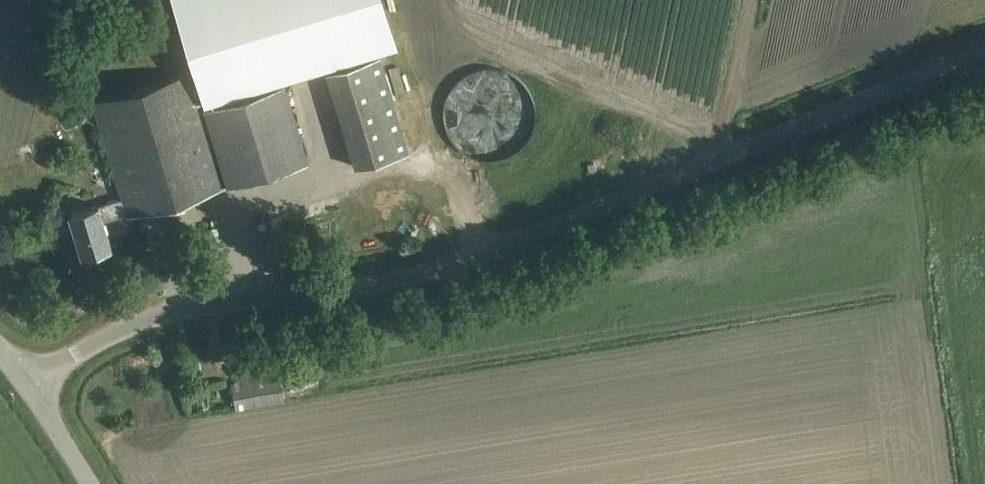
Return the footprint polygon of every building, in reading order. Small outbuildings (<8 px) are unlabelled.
[(204,100),(396,44),(383,0),(175,0),(204,100)] [(376,58),(321,75),(351,171),(406,154),(376,58)] [(203,109),(191,69),(92,100),(125,199),(70,216),(82,257),(113,247),(105,222),(128,215),(129,218),(222,188),(308,160),(283,83),(203,109)] [(471,86),(466,148),(533,153),(537,98),(482,93),(483,87),(471,86)] [(235,409),(283,401),(278,375),(231,383),(235,409)]
